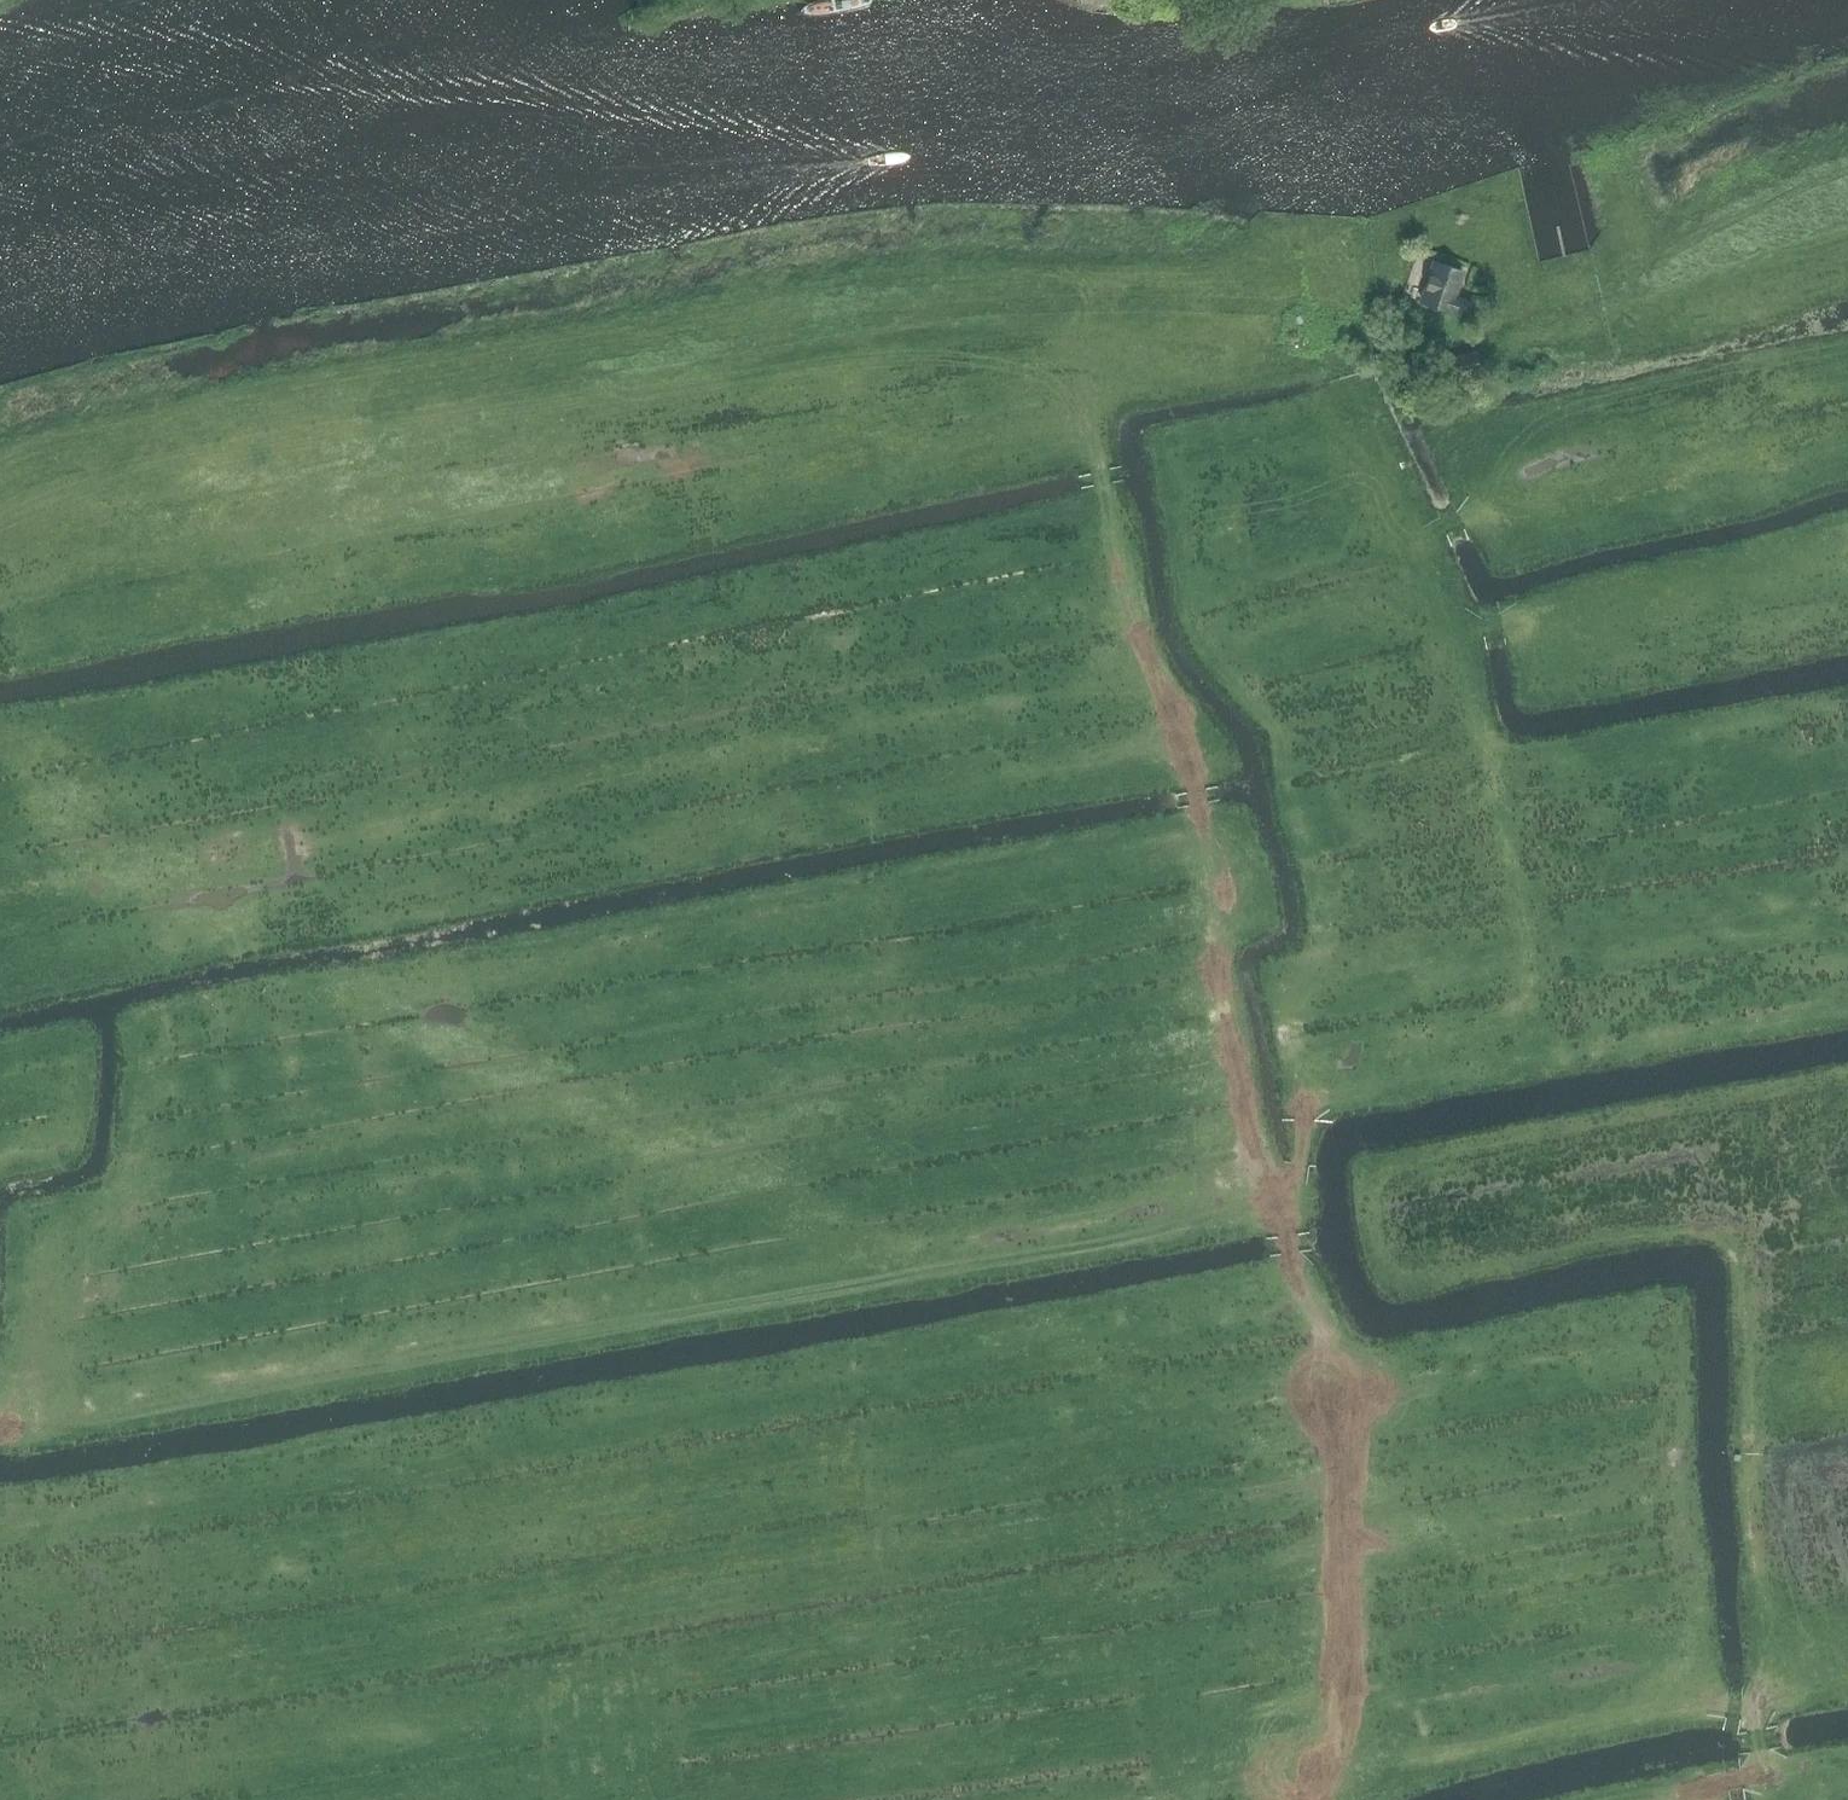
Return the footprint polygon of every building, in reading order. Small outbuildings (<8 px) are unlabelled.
[(1464,317),(1465,315),(1469,302),(1453,297),(1462,271),(1435,262),(1421,304),(1464,317)] [(1299,324),(1304,322),(1301,315),(1296,317),(1299,324)]
